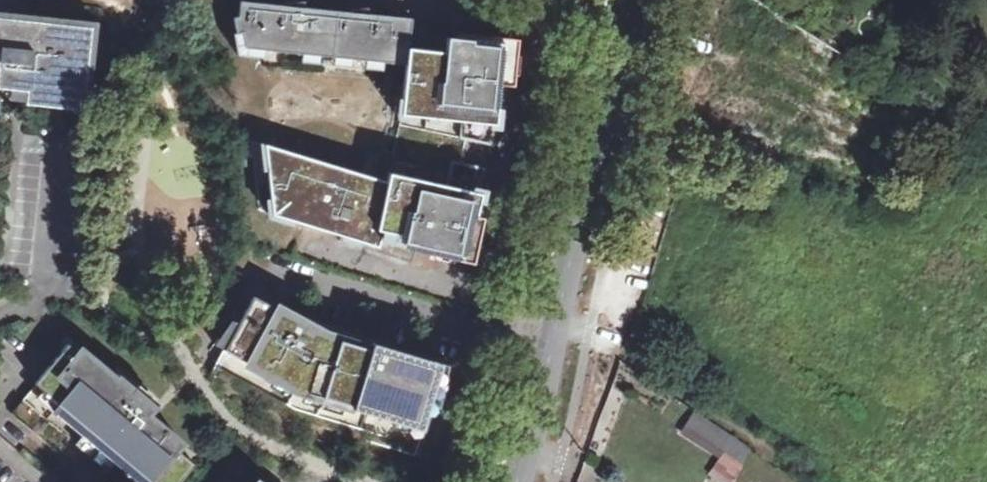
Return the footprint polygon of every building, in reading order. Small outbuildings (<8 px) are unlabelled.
[(234,17),(236,33),(242,32),(245,47),(406,64),(393,157),(380,153),(373,176),(252,141),(259,210),(340,233),(339,239),(359,245),(360,239),(393,250),(391,255),(411,261),(417,243),(466,254),(485,168),(456,162),(461,138),(490,144),(511,44),(482,41),(483,30),(472,30),(472,24),(439,21),(438,26),(427,25),(425,35),(409,33),(411,17),(369,13),(369,5),(352,3),(351,11),(305,7),(305,0),(288,0),(288,5),(240,0),(239,16),(234,17)] [(28,91),(27,103),(88,110),(96,31),(87,30),(87,21),(0,12),(0,87),(28,91)] [(307,326),(254,297),(228,344),(218,339),(215,344),(225,350),(211,374),(293,419),(416,456),(442,371),(380,352),(379,356),(372,354),(373,351),(313,333),(311,335),(305,331),(307,326)] [(68,343),(35,383),(36,384),(12,414),(81,471),(100,449),(139,481),(146,475),(154,481),(180,481),(195,464),(143,421),(152,410),(141,400),(145,395),(120,374),(113,381),(68,343)] [(699,408),(686,430),(722,454),(713,471),(730,481),(739,481),(753,454),(753,445),(699,408)]
